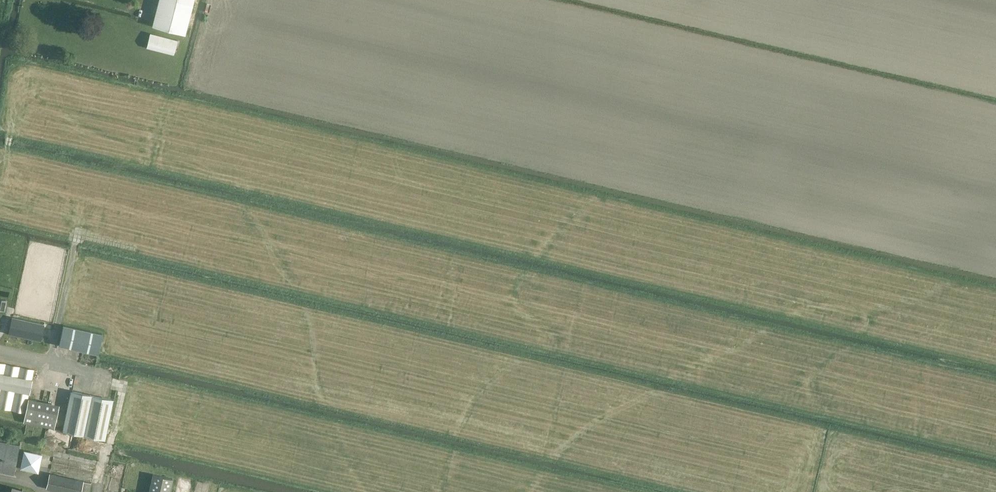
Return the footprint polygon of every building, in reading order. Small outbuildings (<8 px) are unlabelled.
[(152,25),(185,34),(193,0),(159,0),(152,25)] [(147,45),(174,52),(177,40),(150,33),(147,45)] [(12,317),(8,333),(40,340),(44,324),(12,317)] [(101,333),(62,325),(58,345),(97,353),(101,333)] [(48,427),(54,428),(59,404),(28,398),(33,369),(0,362),(0,406),(25,412),(23,422),(48,427)] [(104,434),(111,399),(72,391),(64,430),(103,438),(104,434)] [(13,475),(19,444),(0,440),(0,472),(13,475)] [(25,448),(21,467),(39,471),(43,452),(25,448)] [(172,476),(152,472),(148,491),(168,491),(172,476)] [(82,480),(49,473),(46,487),(69,491),(80,491),(82,480)]
